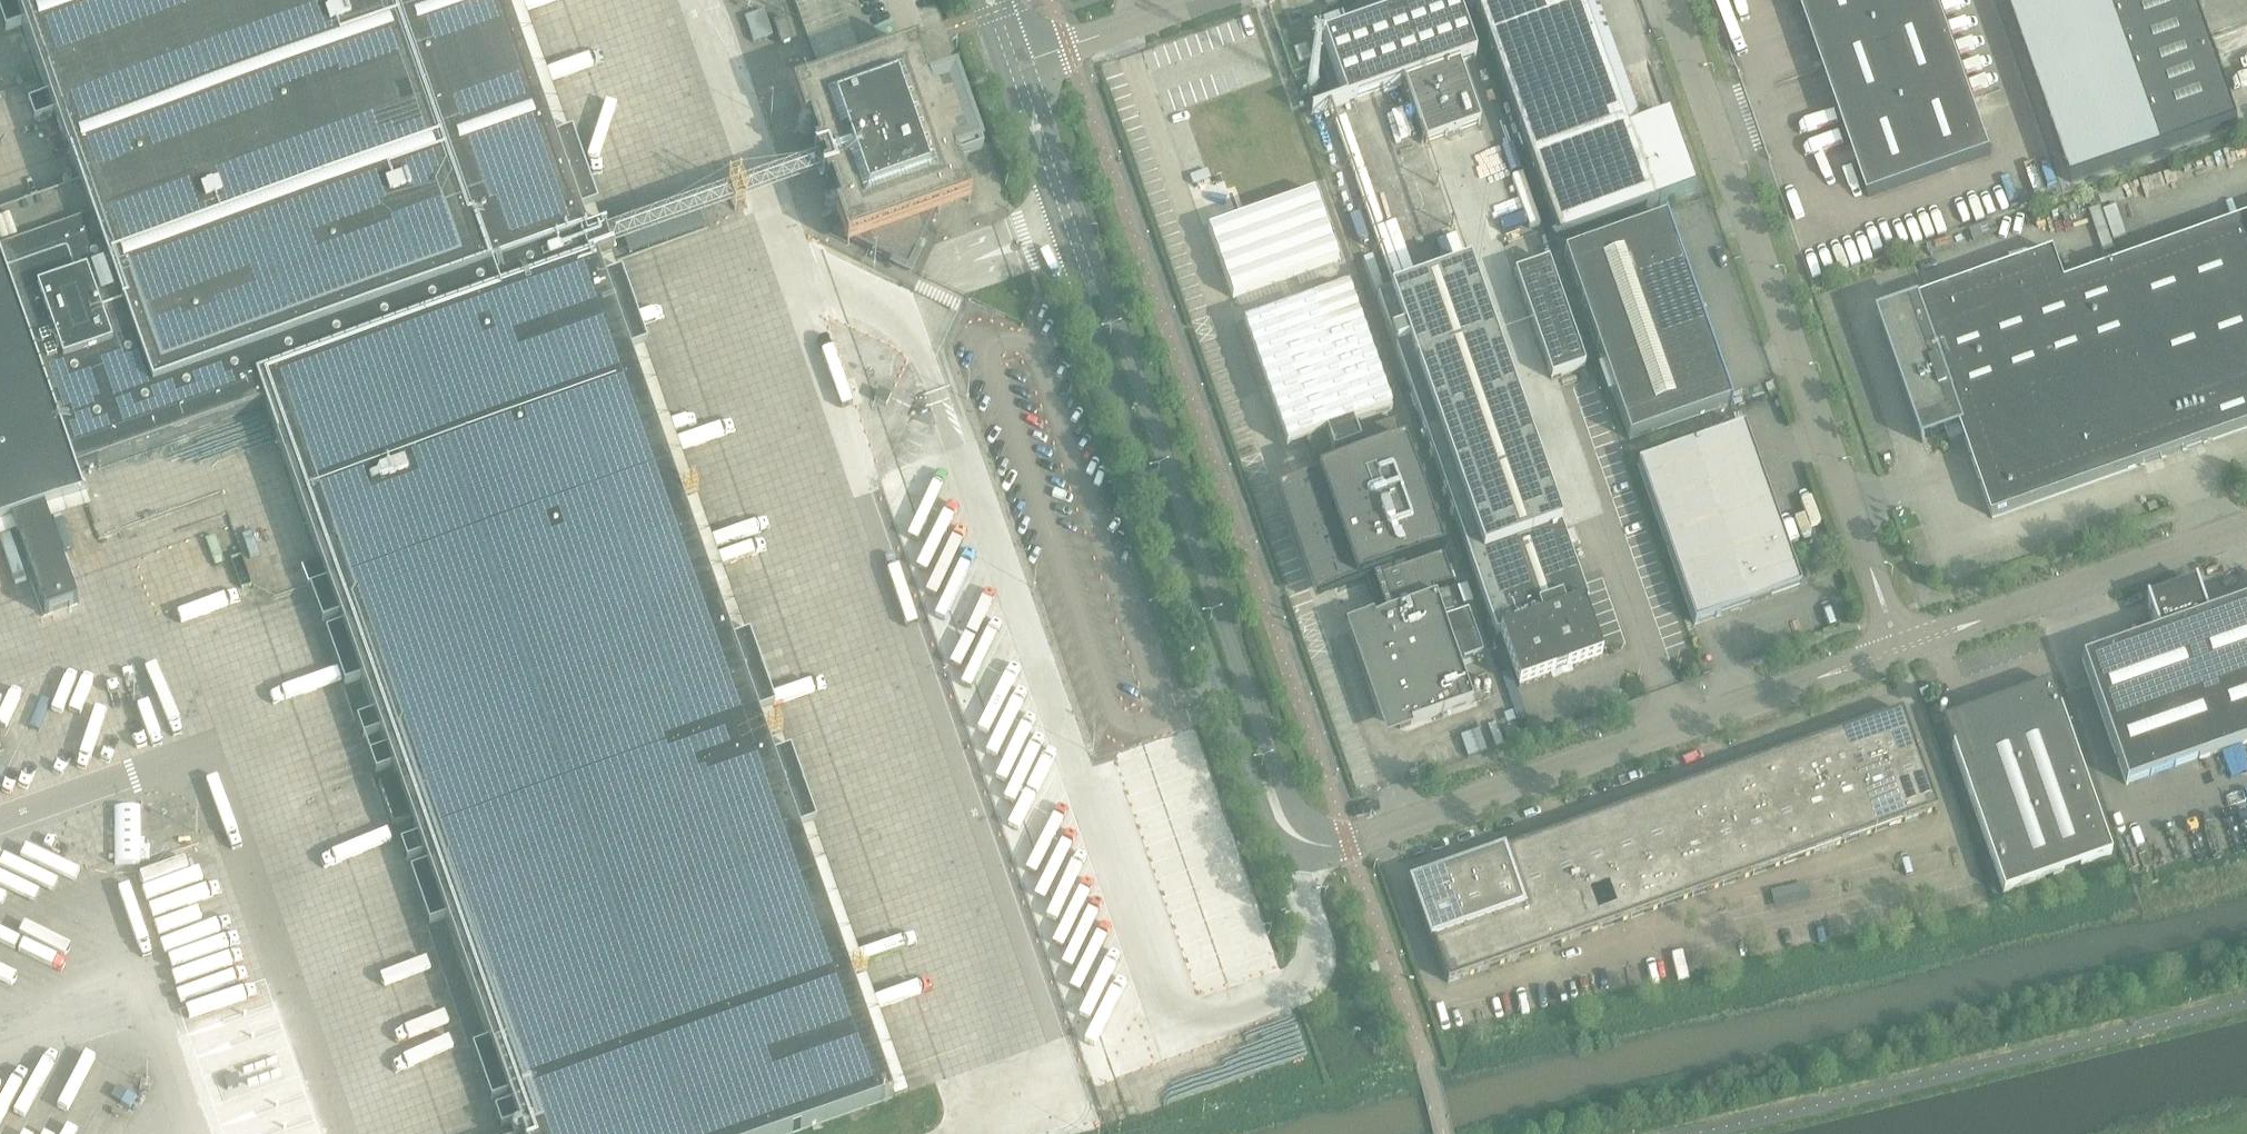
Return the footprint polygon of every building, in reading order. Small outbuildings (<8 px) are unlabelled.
[(12,523),(45,616),(78,605),(45,512),(84,498),(76,474),(265,408),(320,563),(302,570),(308,588),(311,587),(323,622),(339,617),(342,626),(326,632),(345,685),(361,680),(373,714),(357,720),(364,738),(380,732),(386,749),(370,755),(376,773),(392,768),(398,782),(379,789),(394,829),(412,823),(417,837),(401,843),(407,861),(423,856),(427,865),(411,871),(430,924),(446,919),(489,1041),(473,1047),(492,1100),(508,1095),(511,1104),(495,1110),(502,1128),(518,1122),(522,1133),(795,1133),(845,1116),(893,1099),(853,985),(867,980),(863,968),(848,973),(799,834),(774,761),(773,761),(768,746),(783,741),(779,729),(764,734),(758,719),(733,645),(684,507),(698,501),(694,489),(679,495),(631,356),(630,355),(605,283),(598,263),(612,257),(611,252),(609,248),(603,232),(589,237),(581,216),(555,143),(507,5),(521,0),(0,0),(0,14),(6,31),(22,26),(47,95),(29,102),(35,120),(53,114),(80,188),(0,215),(0,527),(12,523)] [(858,50),(840,0),(794,0),(817,65),(858,50)] [(1323,39),(1345,103),(1311,115),(1311,117),(1404,84),(1426,144),(1480,125),(1459,65),(1476,59),(1455,0),(1434,0),(1323,39)] [(1475,6),(1559,239),(1659,203),(1695,190),(1668,116),(1641,126),(1596,0),(1497,0),(1489,3),(1488,0),(1475,6)] [(1937,0),(1799,0),(1869,198),(1992,154),(1937,0)] [(2071,184),(2163,152),(2239,125),(2195,0),(2006,0),(2071,184)] [(781,46),(793,41),(786,20),(773,24),(781,46)] [(1306,45),(1293,50),(1299,65),(1311,61),(1306,45)] [(835,213),(841,231),(833,234),(833,235),(845,240),(847,247),(854,245),(908,270),(928,229),(934,216),(971,203),(957,165),(983,156),(955,78),(929,87),(916,48),(821,82),(792,92),(804,126),(809,125),(818,151),(814,152),(818,165),(822,164),(826,173),(822,175),(826,188),(830,186),(839,212),(835,213)] [(1313,193),(1208,230),(1233,299),(1337,262),(1313,193)] [(1680,252),(1680,253),(1677,254),(1665,220),(1564,256),(1629,440),(1730,405),(1699,316),(1702,315),(1703,315),(1681,252),(1680,252)] [(2120,265),(2186,451),(2246,430),(2246,220),(2120,265)] [(1923,444),(1962,430),(1993,520),(2186,451),(2120,265),(2067,284),(2056,253),(1916,302),(1917,305),(1879,318),(1923,444)] [(1548,263),(1514,275),(1551,380),(1585,368),(1548,263)] [(1602,658),(1584,606),(1588,604),(1568,548),(1580,544),(1575,530),(1563,534),(1469,267),(1392,294),(1391,293),(1376,298),(1496,637),(1500,635),(1519,687),(1602,658)] [(1348,287),(1242,325),(1286,449),(1307,442),(1325,435),(1333,457),(1355,449),(1361,447),(1357,435),(1353,425),(1392,411),(1348,287)] [(880,391),(875,401),(886,407),(891,397),(880,391)] [(1300,483),(1275,492),(1315,603),(1339,594),(1339,593),(1365,584),(1369,594),(1375,611),(1378,619),(1435,599),(1432,592),(1453,584),(1396,422),(1357,435),(1361,447),(1355,449),(1333,457),(1325,435),(1307,442),(1319,477),(1300,484),(1300,483)] [(1744,426),(1637,464),(1694,626),(1721,616),(1721,615),(1799,588),(1800,587),(1789,556),(1790,556),(1744,426)] [(2246,743),(2246,602),(2207,616),(2198,589),(2196,590),(2197,593),(2181,598),(2179,593),(2172,596),(2174,600),(2151,609),(2150,606),(2148,607),(2157,633),(2081,660),(2126,786),(2246,743)] [(1378,619),(1352,628),(1385,723),(1387,722),(1398,727),(1399,729),(1472,703),(1450,641),(1442,620),(1435,599),(1378,619)] [(1450,601),(1438,605),(1442,615),(1453,611),(1450,601)] [(1468,610),(1442,620),(1450,641),(1456,639),(1464,660),(1483,653),(1468,610)] [(2111,856),(2051,684),(1942,722),(2003,894),(2111,856)] [(1916,754),(1901,712),(1840,734),(1855,776),(1885,765),(1916,754)] [(1794,797),(1824,786),(1855,776),(1840,734),(1779,755),(1794,797)] [(1905,822),(1936,811),(1916,754),(1885,765),(1905,822)] [(1784,865),(1814,854),(1794,797),(1779,755),(1749,766),(1784,865)] [(1855,776),(1875,833),(1905,822),(1885,765),(1855,776)] [(1784,865),(1749,766),(1718,777),(1733,819),(1753,876),(1784,865)] [(1824,786),(1844,843),(1875,833),(1855,776),(1824,786)] [(1688,787),(1703,829),(1733,819),(1718,777),(1688,787)] [(1794,797),(1814,854),(1844,843),(1824,786),(1794,797)] [(1657,798),(1672,840),(1703,829),(1688,787),(1657,798)] [(1672,840),(1657,798),(1626,809),(1646,866),(1677,855),(1672,840)] [(140,809),(115,810),(115,864),(140,864),(140,809)] [(1596,820),(1616,877),(1646,866),(1626,809),(1596,820)] [(1703,829),(1723,886),(1753,876),(1733,819),(1703,829)] [(1596,820),(1594,821),(1565,831),(1585,888),(1616,877),(1596,820)] [(1723,886),(1703,829),(1672,840),(1677,855),(1692,897),(1723,886)] [(1535,842),(1555,899),(1585,888),(1565,831),(1535,842)] [(1539,951),(1570,940),(1555,899),(1535,842),(1504,852),(1525,909),(1539,951)] [(1474,863),(1494,920),(1525,909),(1504,852),(1474,863)] [(1661,908),(1692,897),(1677,855),(1646,866),(1661,908)] [(1444,874),(1464,931),(1494,920),(1474,863),(1444,874)] [(1631,919),(1661,908),(1646,866),(1616,877),(1631,919)] [(1412,885),(1433,942),(1464,931),(1444,874),(1412,885)] [(1631,919),(1616,877),(1585,888),(1600,930),(1631,919)] [(1555,899),(1570,940),(1600,930),(1585,888),(1555,899)] [(1464,931),(1478,973),(1539,951),(1525,909),(1494,920),(1464,931)] [(1447,984),(1478,973),(1464,931),(1433,942),(1447,984)]
